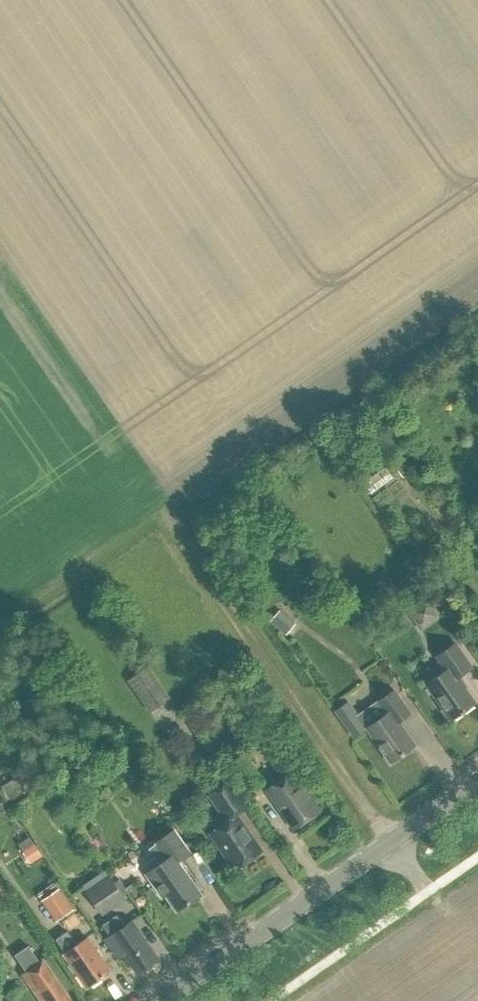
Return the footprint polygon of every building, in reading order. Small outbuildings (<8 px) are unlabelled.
[(302,627),(283,610),(272,623),(291,639),(302,627)] [(436,654),(446,668),(425,682),(450,718),(475,701),(457,675),(471,665),(455,641),(436,654)] [(128,679),(148,709),(169,695),(148,665),(128,679)] [(378,699),(387,711),(366,726),(390,760),(414,743),(398,719),(410,711),(394,688),(378,699)] [(348,700),(335,709),(353,735),(366,726),(366,725),(348,700)] [(266,788),(294,827),(320,809),(293,769),(266,788)] [(209,830),(235,868),(261,849),(236,812),(209,830)] [(174,829),(155,842),(156,843),(149,848),(160,863),(146,873),(162,897),(166,895),(177,910),(201,893),(178,860),(190,852),(174,829)] [(27,861),(38,854),(32,843),(20,851),(27,861)] [(109,874),(86,890),(100,910),(123,894),(109,874)] [(56,880),(38,892),(53,914),(70,902),(56,880)] [(158,956),(132,919),(124,924),(116,913),(102,923),(110,934),(105,938),(118,956),(123,952),(136,971),(158,956)] [(58,954),(83,989),(109,971),(84,937),(72,946),(65,936),(53,944),(60,953),(58,954)] [(40,961),(28,945),(15,954),(26,970),(33,980),(29,983),(42,1000),(65,1000),(70,998),(43,958),(40,961)]
